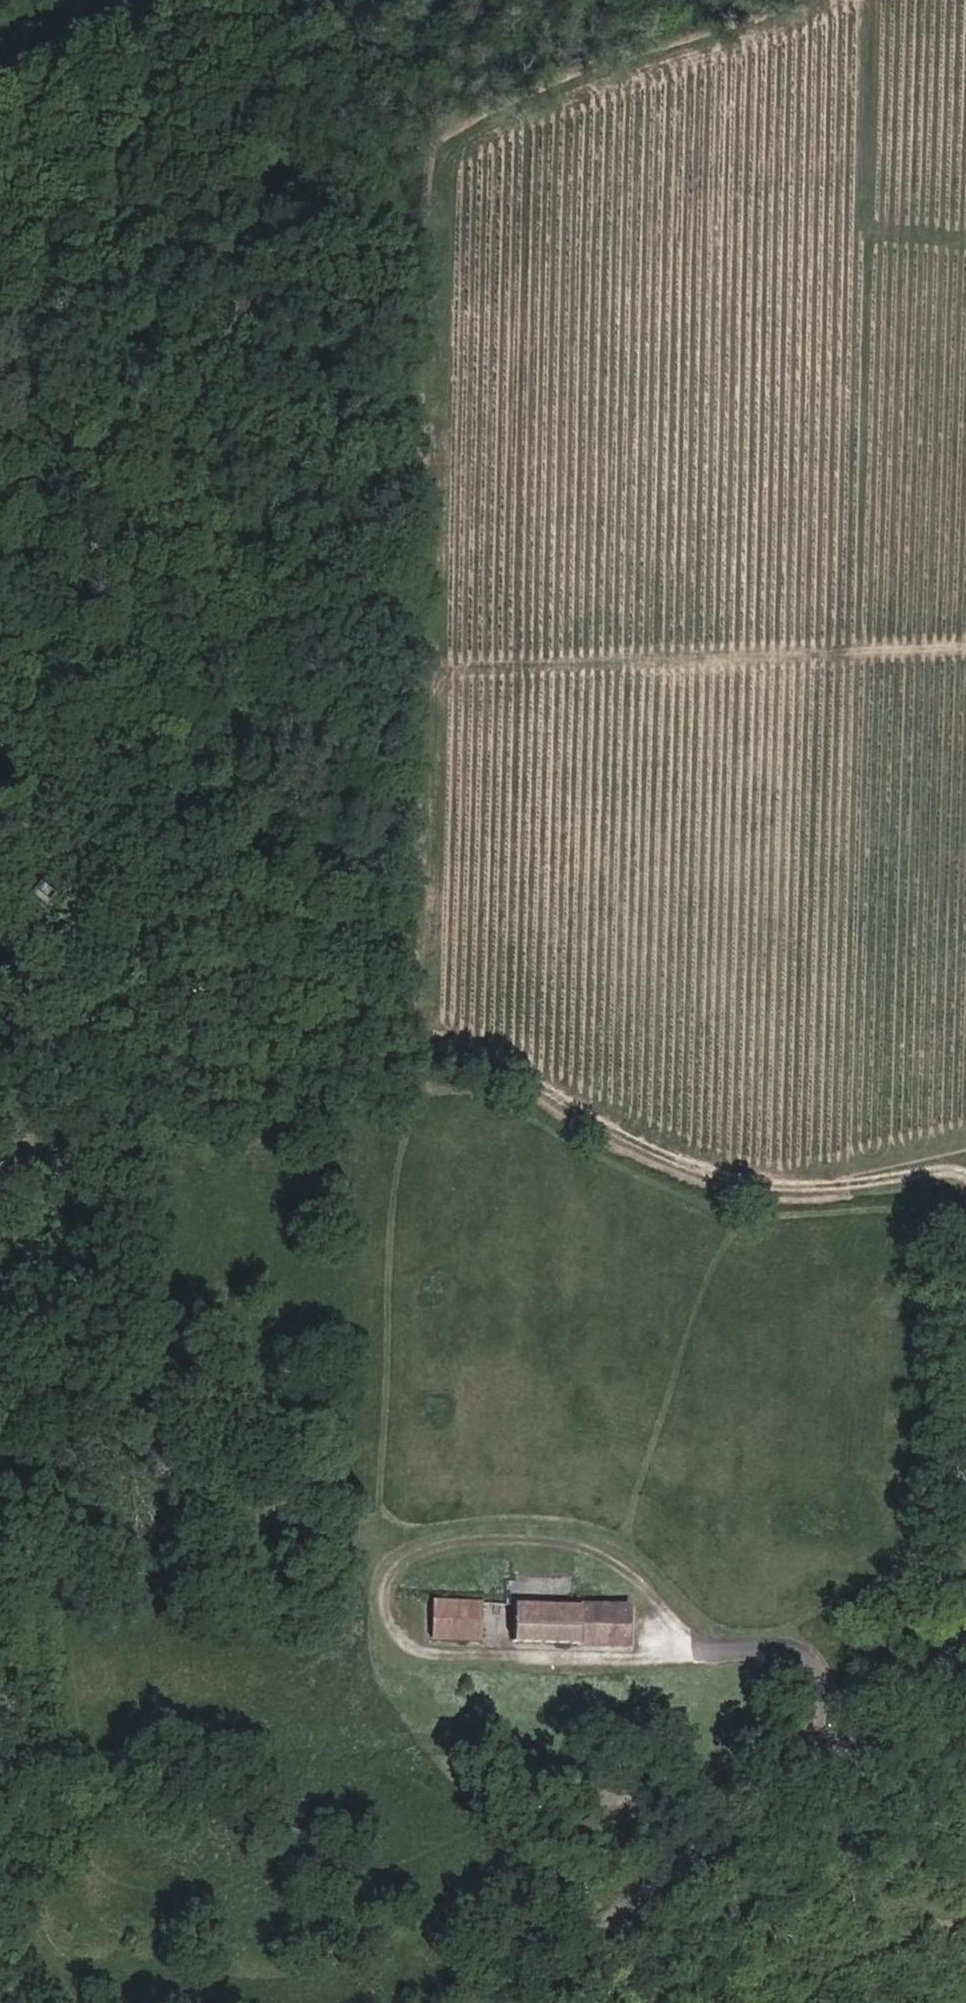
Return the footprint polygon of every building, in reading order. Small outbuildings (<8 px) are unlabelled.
[(440,1598),(438,1639),(491,1641),(493,1601),(440,1598)] [(627,1603),(527,1600),(526,1640),(626,1642),(627,1603)]
